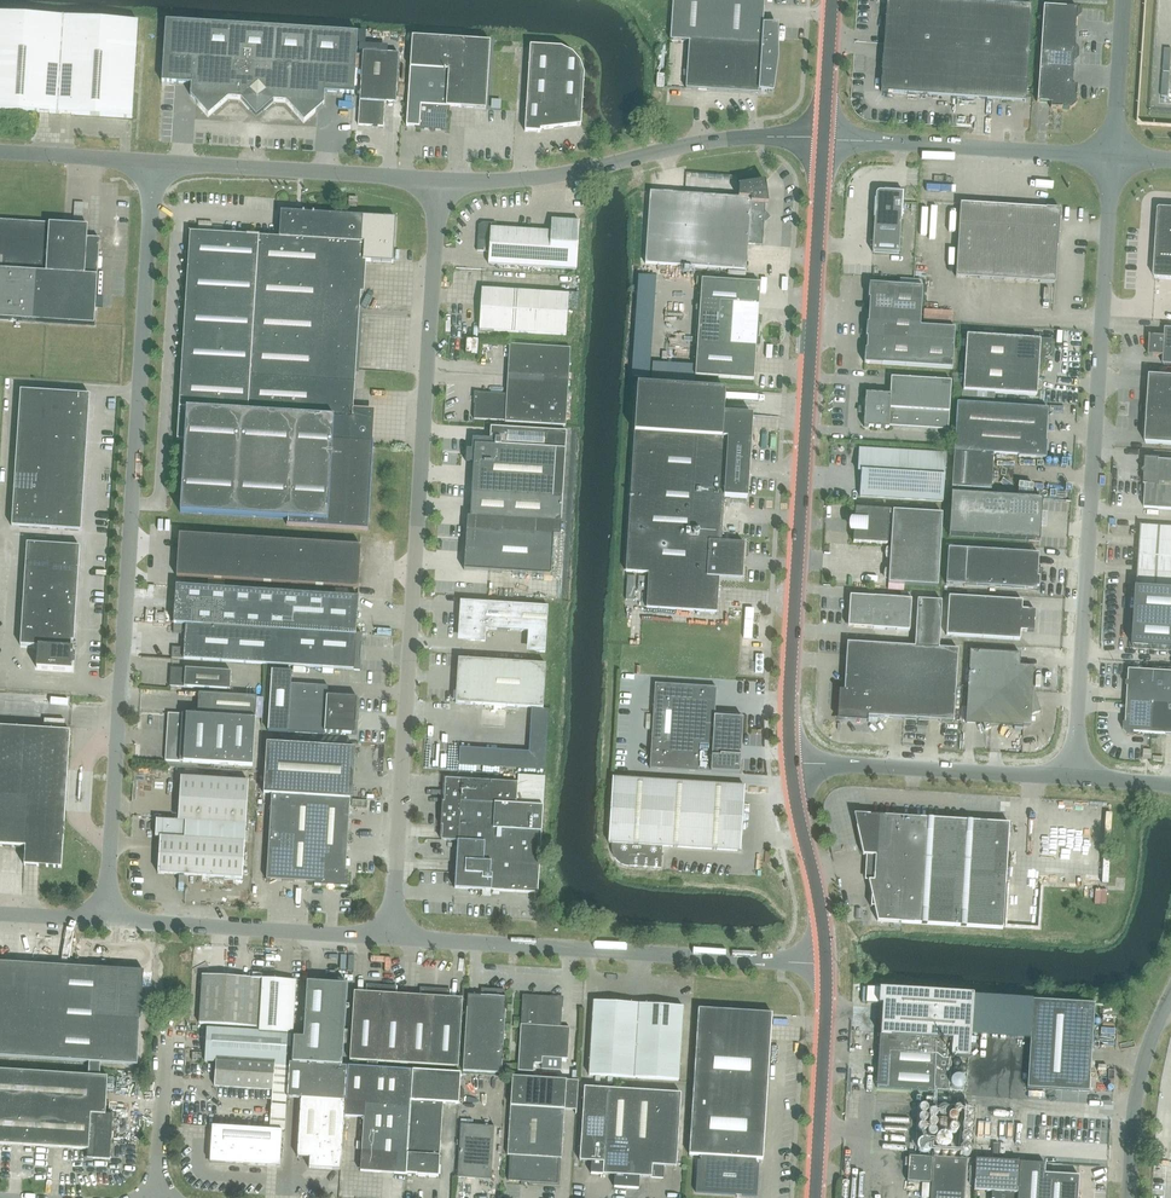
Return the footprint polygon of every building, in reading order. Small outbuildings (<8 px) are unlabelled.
[(775,28),(762,27),(764,0),(672,0),(670,40),(689,42),(686,89),(758,94),(758,88),(771,89),(775,28)] [(1025,102),(1032,6),(948,0),(887,0),(881,92),(893,93),(1025,102)] [(1051,103),(1051,108),(1071,110),(1076,105),(1078,86),(1074,86),(1073,86),(1073,84),(1072,84),(1073,75),(1074,75),(1074,73),(1073,73),(1073,64),(1074,64),(1075,58),(1076,58),(1077,56),(1078,48),(1076,46),(1075,46),(1076,41),(1075,41),(1076,32),(1077,29),(1076,29),(1076,20),(1077,20),(1078,14),(1079,15),(1080,13),(1081,9),(1044,7),(1038,102),(1037,102),(1037,103),(1051,103)] [(56,114),(62,17),(0,13),(0,110),(49,114),(56,114)] [(62,17),(56,114),(132,119),(138,22),(62,17)] [(323,104),(324,93),(354,95),(358,34),(195,23),(165,21),(161,82),(191,84),(190,96),(208,116),(228,98),(240,99),(256,117),(273,101),(286,102),(304,122),(323,104)] [(466,40),(412,36),(406,126),(418,127),(418,129),(447,131),(449,107),(462,108),(486,109),(490,41),(489,41),(466,40)] [(525,132),(540,133),(540,130),(581,125),(584,74),(580,63),(572,53),(561,48),(530,46),(525,132)] [(363,52),(361,83),(358,125),(383,127),(385,103),(396,104),(399,54),(363,52)] [(656,87),(664,87),(665,75),(657,75),(656,87)] [(685,194),(650,192),(648,216),(648,222),(645,264),(747,271),(749,245),(763,245),(765,214),(766,201),(766,199),(768,199),(763,178),(738,186),(738,187),(739,186),(739,195),(738,198),(685,194)] [(880,192),(878,192),(876,193),(876,195),(875,207),(874,218),(875,218),(873,252),(899,253),(901,221),(902,220),(903,192),(884,191),(884,192),(880,192)] [(349,207),(357,207),(357,198),(349,197),(349,207)] [(74,203),(73,219),(83,220),(84,203),(74,203)] [(1060,212),(1060,209),(1059,209),(1058,207),(1052,209),(1046,209),(960,204),(956,277),(1055,283),(1060,219),(1062,219),(1060,212)] [(1157,236),(1155,258),(1154,276),(1154,277),(1155,278),(1155,279),(1156,279),(1170,280),(1170,209),(1167,208),(1165,208),(1163,209),(1164,210),(1160,210),(1158,214),(1157,215),(1156,236),(1157,236)] [(179,408),(177,440),(184,441),(180,513),(288,520),(288,525),(287,525),(286,526),(368,531),(370,500),(374,441),(352,440),(353,411),(360,302),(363,261),(393,263),(396,218),(316,214),(314,214),(314,212),(303,211),(302,213),(281,212),(279,238),(211,234),(212,223),(198,222),(197,233),(190,232),(179,408)] [(488,264),(572,270),(576,270),(579,222),(552,220),(551,232),(496,228),(496,224),(482,223),(478,226),(477,251),(489,252),(488,264)] [(100,239),(87,238),(87,226),(0,221),(0,319),(94,325),(100,239)] [(702,280),(695,376),(753,380),(756,347),(758,344),(760,320),(758,318),(760,284),(702,280)] [(866,363),(952,369),(955,329),(920,327),(922,287),(870,283),(869,298),(875,298),(874,323),(868,322),(867,337),(873,337),(872,349),(867,348),(866,363)] [(479,330),(566,336),(568,295),(482,289),(479,330)] [(1149,356),(1150,356),(1150,355),(1164,356),(1163,365),(1170,365),(1170,329),(1166,329),(1165,337),(1155,337),(1151,336),(1150,336),(1149,356)] [(1049,353),(1051,353),(1052,340),(1029,339),(1029,340),(966,336),(963,391),(1036,396),(1038,367),(1044,367),(1045,357),(1049,353)] [(570,349),(510,345),(506,395),(475,393),(474,419),(505,421),(505,423),(565,427),(570,349)] [(1143,412),(1146,413),(1146,419),(1145,419),(1144,432),(1147,432),(1146,444),(1170,445),(1170,378),(1150,376),(1149,388),(1147,388),(1146,401),(1147,401),(1147,407),(1143,407),(1143,412)] [(951,382),(891,378),(890,395),(865,393),(863,427),(889,429),(889,426),(948,430),(951,382)] [(620,667),(736,675),(740,614),(717,613),(719,578),(742,580),(744,544),(721,543),(724,497),(747,498),(752,415),(723,414),(725,390),(638,384),(621,643),(633,644),(632,667),(620,667)] [(11,527),(41,529),(79,531),(88,396),(20,391),(11,527)] [(954,452),(952,488),(992,491),(994,454),(1018,456),(1018,457),(1046,459),(1047,442),(1046,442),(1048,409),(957,403),(954,452)] [(535,521),(560,522),(560,521),(566,433),(551,432),(490,428),(490,429),(493,429),(493,439),(490,439),(490,440),(472,439),(472,450),(467,450),(466,462),(473,463),(472,482),(471,494),(470,517),(535,521)] [(861,469),(860,497),(943,502),(946,454),(859,448),(858,469),(861,469)] [(1143,472),(1145,474),(1144,485),(1146,485),(1144,508),(1170,510),(1170,462),(1159,461),(1159,460),(1146,459),(1145,469),(1143,472)] [(1042,500),(991,497),(952,494),(949,536),(1039,542),(1042,500)] [(853,543),(887,545),(887,543),(891,543),(888,584),(937,587),(942,514),(893,511),(893,513),(889,513),(889,511),(855,509),(854,521),(856,521),(855,531),(854,531),(853,543)] [(559,536),(560,522),(535,521),(470,517),(467,518),(464,570),(550,576),(553,536),(559,536)] [(1142,526),(1134,647),(1170,649),(1170,528),(1142,526)] [(176,578),(327,588),(358,590),(361,546),(179,535),(176,578)] [(72,634),(78,547),(27,544),(20,646),(38,647),(36,669),(72,671),(74,649),(71,648),(72,634)] [(946,585),(1036,590),(1036,588),(1039,588),(1039,578),(1037,577),(1039,554),(948,549),(946,585)] [(345,597),(176,586),(173,633),(185,634),(184,648),(172,648),(171,658),(183,659),(183,660),(354,670),(354,671),(360,671),(360,660),(354,659),(355,645),(361,646),(362,635),(356,635),(358,598),(345,597)] [(855,596),(848,600),(850,603),(851,615),(848,621),(846,623),(853,628),(909,631),(911,600),(875,597),(855,596)] [(1022,610),(1022,601),(949,597),(946,635),(1020,640),(1020,632),(1034,632),(1034,623),(1034,620),(1035,611),(1022,610)] [(868,717),(953,722),(958,650),(939,649),(942,602),(917,600),(914,647),(847,643),(844,691),(840,690),(839,709),(839,712),(845,719),(867,721),(868,717)] [(485,642),(486,630),(529,632),(529,640),(529,641),(529,642),(530,644),(531,646),(532,647),(533,648),(534,650),(536,650),(538,651),(539,652),(541,652),(545,653),(548,607),(462,602),(460,629),(461,631),(461,633),(462,635),(464,636),(465,637),(466,638),(467,639),(469,640),(471,641),(485,642)] [(1020,654),(970,651),(965,722),(967,723),(985,731),(991,729),(991,723),(1001,724),(1001,725),(1028,726),(1029,716),(1040,712),(1038,706),(1029,705),(1031,686),(1032,667),(1019,666),(1020,654)] [(458,659),(455,704),(543,709),(546,665),(458,659)] [(231,673),(171,669),(170,687),(230,691),(231,673)] [(1127,714),(1124,714),(1123,730),(1128,735),(1143,736),(1143,734),(1170,735),(1170,673),(1129,670),(1127,714)] [(292,672),(272,671),(268,731),(325,735),(325,732),(355,734),(357,698),(327,696),(328,687),(291,684),(292,672)] [(655,684),(652,732),(650,769),(739,774),(739,773),(740,760),(740,759),(736,758),(737,750),(737,745),(738,745),(738,744),(737,744),(738,720),(739,716),(740,716),(740,715),(715,713),(716,688),(655,684)] [(210,695),(197,694),(196,715),(168,714),(165,761),(252,767),(257,698),(210,695)] [(25,847),(24,866),(61,869),(70,732),(0,727),(0,846),(25,847)] [(271,795),(266,880),(314,883),(314,886),(327,887),(327,885),(334,885),(333,887),(347,888),(348,872),(345,872),(350,799),(352,800),(356,749),(267,743),(264,794),(271,795)] [(1143,759),(1144,759),(1152,759),(1152,750),(1144,750),(1143,759)] [(442,799),(440,826),(442,826),(441,840),(457,841),(456,862),(455,873),(454,889),(538,894),(545,776),(520,774),(519,783),(508,783),(445,779),(443,799),(442,799)] [(181,778),(178,822),(156,820),(155,837),(160,838),(158,874),(242,879),(248,783),(181,778)] [(627,866),(629,866),(661,868),(662,847),(740,852),(744,786),(613,778),(608,843),(611,844),(611,847),(611,848),(611,850),(612,852),(612,854),(613,856),(614,858),(615,859),(616,860),(617,861),(618,862),(620,863),(622,864),(624,865),(625,866),(627,866)] [(877,922),(1003,929),(1009,824),(854,814),(863,855),(875,856),(874,881),(868,881),(871,895),(871,907),(874,907),(877,922)] [(21,1058),(27,964),(0,963),(0,1057),(21,1058)] [(27,964),(21,1058),(89,1062),(89,1068),(100,1069),(101,1063),(134,1065),(137,1065),(144,972),(135,971),(27,964)] [(199,1024),(223,1026),(226,977),(202,975),(199,1024)] [(226,977),(223,1026),(260,1028),(263,979),(226,977)] [(296,981),(263,979),(260,1028),(259,1031),(288,1032),(288,1031),(291,1031),(292,1024),(294,1024),(296,981)] [(291,1037),(289,1063),(342,1066),(347,985),(307,982),(303,1038),(291,1037)] [(354,992),(349,1061),(458,1068),(462,999),(451,998),(449,998),(450,991),(421,989),(420,996),(396,995),(396,987),(367,986),(367,993),(365,993),(354,992)] [(868,1000),(868,1003),(878,1004),(878,1005),(882,1005),(880,1035),(952,1039),(951,1051),(951,1057),(968,1058),(969,1052),(970,1040),(973,996),(973,994),(970,994),(951,993),(869,988),(868,1000)] [(463,1071),(502,1074),(506,997),(504,997),(505,996),(504,996),(504,991),(486,990),(486,995),(481,995),(481,996),(468,995),(463,1071)] [(522,995),(518,1071),(533,1072),(534,1063),(542,1064),(542,1058),(568,1059),(570,1028),(561,1027),(562,1003),(563,1002),(558,997),(557,997),(522,995)] [(1027,1088),(1089,1092),(1095,1004),(1033,1000),(1027,1088)] [(589,1075),(678,1081),(683,1007),(593,1002),(589,1075)] [(695,1193),(757,1197),(759,1164),(756,1164),(756,1160),(763,1160),(772,1014),(698,1009),(689,1155),(701,1156),(700,1161),(697,1161),(695,1193)] [(205,1056),(286,1061),(287,1033),(207,1028),(205,1056)] [(952,1039),(880,1035),(877,1088),(949,1092),(951,1057),(951,1051),(952,1039)] [(192,1061),(201,1061),(201,1053),(192,1053),(192,1061)] [(216,1059),(215,1077),(214,1087),(273,1090),(274,1062),(216,1059)] [(342,1066),(289,1063),(287,1098),(301,1099),(297,1157),(309,1158),(309,1168),(340,1170),(346,1067),(342,1067),(342,1066)] [(406,1175),(412,1070),(348,1066),(345,1103),(345,1117),(363,1118),(360,1172),(406,1175)] [(54,1148),(78,1149),(88,1150),(87,1159),(110,1160),(113,1115),(105,1114),(107,1078),(100,1077),(100,1069),(89,1068),(88,1076),(0,1070),(0,1144),(54,1148)] [(412,1070),(406,1175),(438,1177),(440,1157),(439,1157),(443,1103),(459,1104),(461,1073),(412,1070)] [(564,1110),(576,1110),(578,1081),(511,1077),(506,1155),(510,1156),(508,1181),(558,1184),(559,1159),(561,1159),(564,1110)] [(591,1174),(603,1175),(609,1089),(584,1088),(580,1161),(592,1162),(591,1174)] [(614,1187),(626,1188),(633,1091),(609,1089),(603,1175),(615,1175),(614,1187)] [(633,1091),(626,1188),(639,1189),(640,1177),(651,1178),(657,1092),(633,1091)] [(681,1094),(657,1092),(651,1178),(664,1178),(664,1166),(676,1167),(681,1094)] [(457,1178),(491,1180),(494,1127),(460,1125),(457,1178)] [(212,1126),(210,1163),(280,1167),(282,1131),(212,1126)] [(907,1182),(930,1183),(931,1157),(909,1156),(907,1182)] [(967,1159),(933,1157),(931,1197),(965,1197),(967,1159)] [(992,1197),(1013,1197),(1014,1193),(1017,1193),(1019,1162),(976,1159),(974,1191),(992,1192),(992,1197)] [(1050,1174),(1045,1174),(1045,1164),(1020,1163),(1018,1197),(1048,1197),(1050,1174)] [(1048,1197),(1078,1197),(1079,1176),(1050,1174),(1048,1197)]
